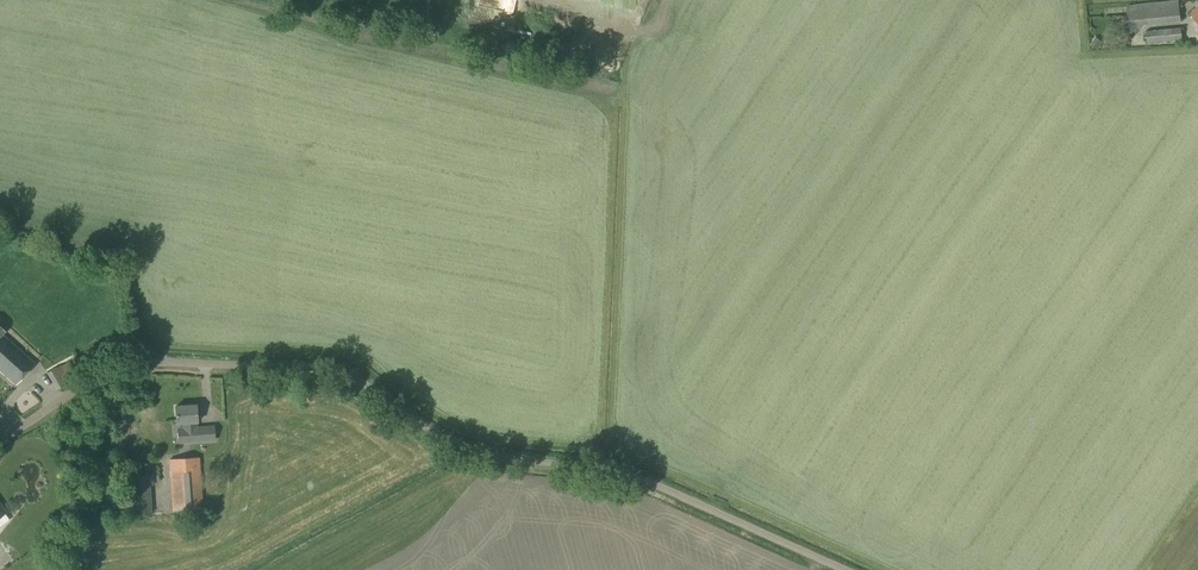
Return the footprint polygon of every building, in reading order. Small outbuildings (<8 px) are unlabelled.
[(1179,12),(1178,0),(1126,6),(1126,10),(1134,9),(1134,10),(1144,9),(1144,11),(1152,10),(1152,15),(1179,12)] [(1189,14),(1197,24),(1197,6),(1189,14)] [(1152,10),(1144,11),(1144,9),(1134,10),(1134,9),(1126,10),(1128,26),(1180,21),(1179,12),(1152,15),(1152,10)] [(1146,44),(1159,43),(1182,40),(1180,28),(1145,31),(1146,44)] [(1136,30),(1139,46),(1146,45),(1143,29),(1136,30)] [(1095,37),(1090,45),(1097,50),(1102,42),(1095,37)] [(4,333),(5,332),(0,327),(0,371),(16,385),(36,362),(4,333)] [(57,390),(77,378),(68,361),(47,373),(57,390)] [(197,426),(197,423),(198,423),(197,405),(176,407),(177,425),(183,424),(183,428),(176,428),(177,444),(215,442),(214,425),(197,426)] [(173,512),(197,510),(204,509),(200,458),(169,460),(173,512)] [(131,514),(152,513),(151,487),(154,486),(154,477),(129,479),(131,514)]
